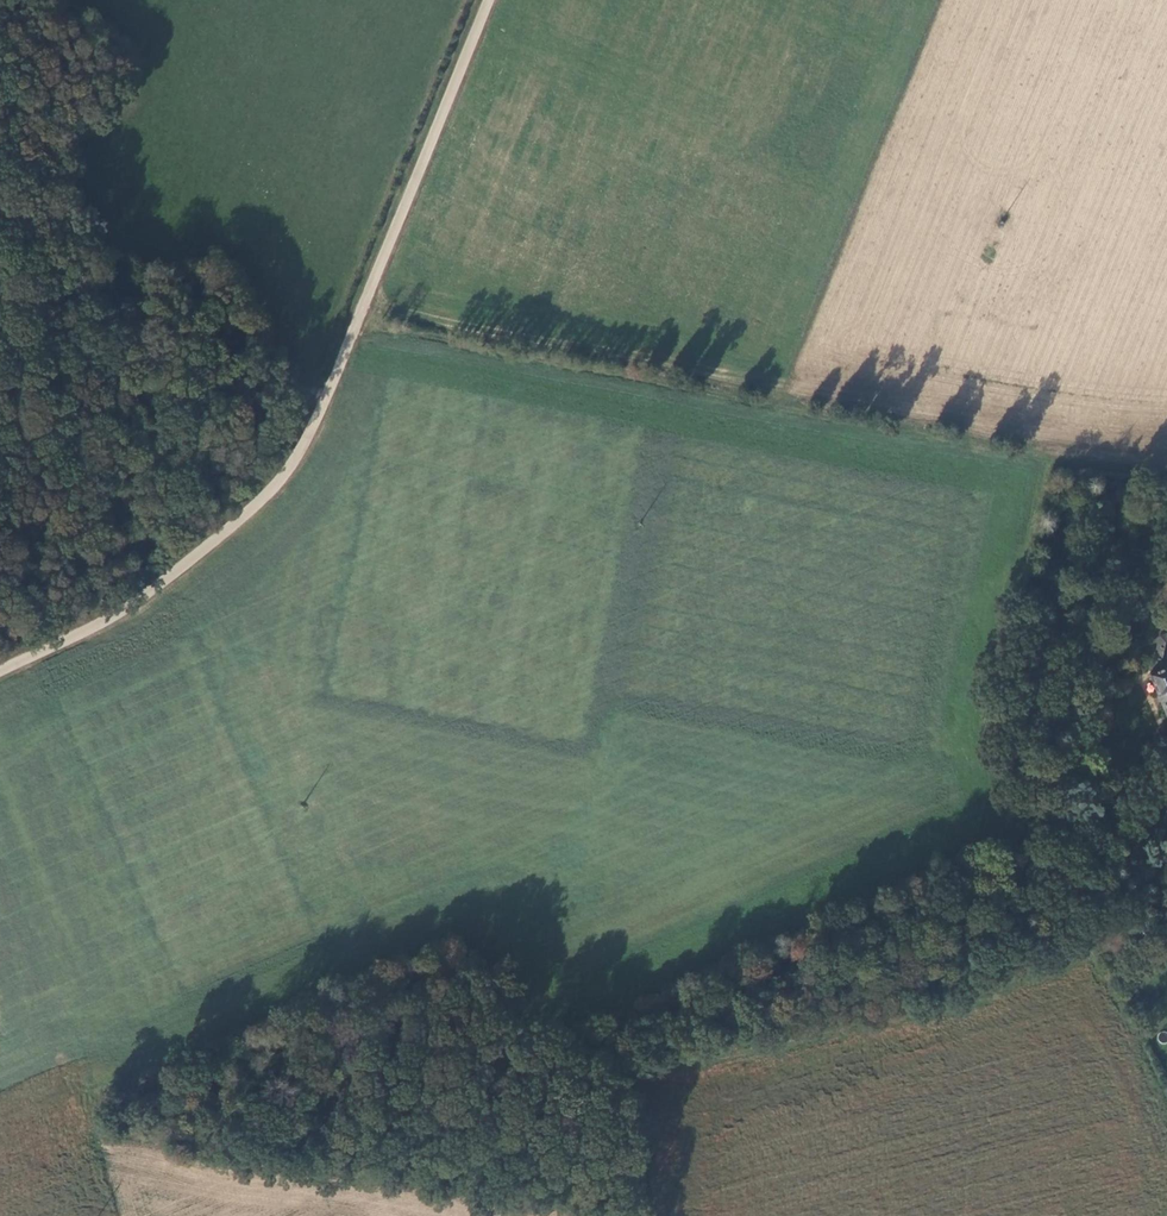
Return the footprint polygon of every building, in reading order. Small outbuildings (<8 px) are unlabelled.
[(1160,637),(1156,666),(1164,667),(1166,650),(1166,635),(1160,637)] [(1155,675),(1153,676),(1166,713),(1166,671),(1155,675)]
